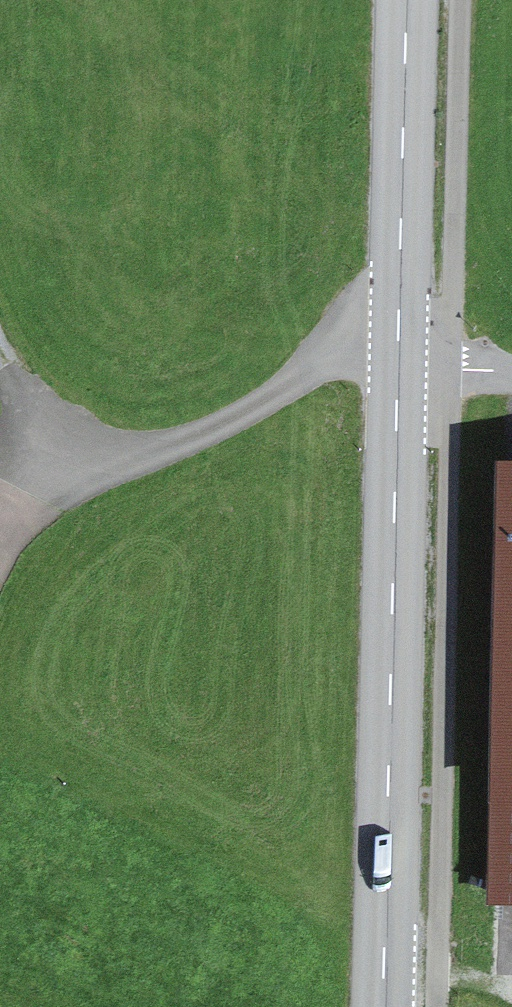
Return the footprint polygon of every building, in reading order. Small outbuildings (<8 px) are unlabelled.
[(496,472),(488,913),(511,913),(511,473),(496,472)]
